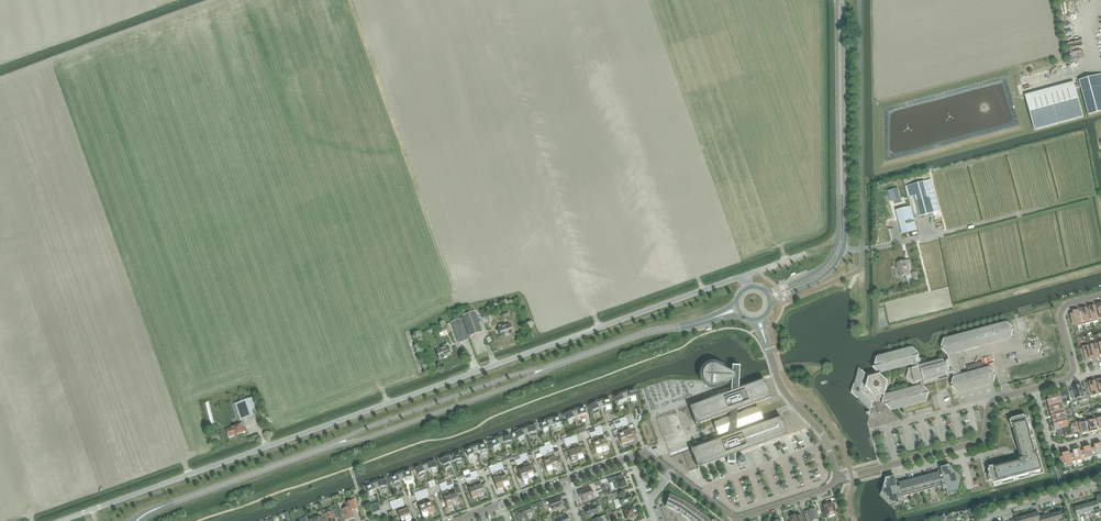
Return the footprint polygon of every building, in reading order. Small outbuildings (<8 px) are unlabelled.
[(1079,81),(1089,116),(1100,112),(1100,75),(1079,81)] [(1034,130),(1083,117),(1073,82),(1025,96),(1034,130)] [(924,181),(905,186),(908,197),(914,195),(914,196),(917,205),(920,216),(933,212),(927,191),(932,190),(930,179),(924,181)] [(898,188),(888,191),(891,202),(901,199),(898,188)] [(911,208),(911,207),(896,211),(902,234),(917,230),(915,222),(912,223),(911,219),(914,218),(913,213),(914,212),(913,208),(911,208)] [(901,276),(910,274),(908,265),(911,265),(910,260),(897,263),(901,276)] [(1098,319),(1095,308),(1095,306),(1091,307),(1092,309),(1087,310),(1090,322),(1098,320),(1098,319)] [(1090,322),(1087,310),(1087,308),(1083,309),(1084,311),(1079,312),(1082,325),(1090,322)] [(469,337),(482,332),(475,311),(462,316),(469,337)] [(1082,325),(1079,312),(1079,311),(1075,311),(1076,313),(1071,315),(1074,327),(1082,325)] [(459,343),(469,339),(461,318),(451,322),(459,343)] [(876,367),(873,368),(876,371),(865,374),(858,367),(852,390),(852,391),(851,391),(851,392),(851,393),(851,394),(852,394),(852,395),(853,394),(870,411),(870,412),(866,413),(869,416),(873,403),(883,400),(882,404),(886,403),(886,405),(885,405),(891,411),(891,410),(927,401),(929,393),(927,394),(927,392),(929,392),(923,386),(925,381),(947,375),(947,374),(952,372),(953,378),(951,385),(953,385),(954,387),(951,387),(957,393),(957,392),(994,383),(996,375),(994,376),(993,374),(995,374),(990,368),(961,376),(955,353),(963,351),(979,347),(979,346),(1011,338),(1013,330),(1011,331),(1011,329),(1013,328),(1007,323),(975,332),(975,331),(959,335),(959,336),(943,340),(941,348),(943,347),(944,349),(941,349),(947,355),(948,360),(944,361),(944,360),(921,366),(917,363),(919,355),(917,356),(917,354),(918,354),(913,348),(877,358),(875,365),(876,365),(876,367)] [(505,336),(513,333),(510,324),(498,328),(501,336),(504,335),(505,336)] [(448,346),(447,344),(443,345),(443,348),(436,351),(440,359),(448,356),(447,355),(451,354),(448,346)] [(1100,357),(1099,355),(1096,344),(1088,347),(1091,357),(1096,356),(1096,358),(1100,357)] [(1092,359),(1091,357),(1088,347),(1080,349),(1083,360),(1088,358),(1088,360),(1092,359)] [(705,402),(690,407),(692,415),(694,414),(695,417),(693,417),(695,423),(696,425),(700,424),(713,419),(715,423),(719,435),(721,439),(691,450),(694,458),(696,457),(697,460),(695,460),(697,466),(698,468),(701,467),(728,457),(728,459),(727,463),(735,463),(735,462),(737,462),(738,463),(739,465),(741,465),(743,465),(744,465),(746,463),(746,462),(746,460),(746,458),(745,457),(743,456),(741,456),(739,456),(738,457),(737,459),(735,459),(735,457),(735,455),(784,437),(787,436),(787,435),(785,428),(783,428),(782,426),(784,425),(782,419),(781,417),(777,419),(762,424),(755,404),(771,398),(768,390),(766,391),(765,388),(767,388),(765,382),(764,380),(761,381),(738,389),(738,386),(739,382),(739,379),(739,377),(739,367),(740,367),(732,366),(731,372),(719,366),(716,365),(713,364),(711,365),(710,365),(708,366),(706,367),(705,368),(704,369),(703,371),(702,373),(702,374),(702,376),(702,378),(703,380),(703,381),(704,382),(705,383),(706,384),(708,385),(711,386),(713,386),(715,386),(731,380),(731,389),(731,392),(705,402)] [(1098,394),(1095,384),(1095,382),(1091,383),(1092,384),(1087,386),(1090,397),(1098,394)] [(1073,390),(1070,391),(1072,399),(1076,398),(1079,398),(1081,399),(1082,401),(1088,399),(1086,392),(1083,393),(1081,385),(1073,387),(1073,390)] [(623,391),(626,399),(631,398),(631,400),(636,399),(636,397),(635,390),(628,391),(627,390),(623,391)] [(627,401),(626,399),(623,391),(620,393),(620,394),(614,397),(617,403),(618,403),(619,406),(623,403),(622,401),(625,399),(626,401),(627,401)] [(1051,405),(1062,403),(1060,394),(1049,397),(1050,402),(1048,403),(1049,406),(1051,405)] [(243,420),(257,415),(251,398),(237,403),(243,420)] [(602,399),(599,400),(601,408),(606,407),(606,409),(611,408),(611,406),(610,399),(603,400),(602,399)] [(589,406),(587,408),(589,413),(592,411),(592,412),(593,412),(594,415),(599,412),(597,410),(601,408),(599,400),(595,402),(595,403),(589,406)] [(1053,413),(1064,411),(1062,403),(1051,405),(1052,410),(1050,411),(1051,414),(1053,413)] [(574,409),(576,417),(581,416),(581,418),(586,417),(586,415),(585,408),(578,409),(578,408),(574,409)] [(572,419),(576,417),(574,409),(570,411),(570,412),(564,415),(568,421),(569,424),(574,421),(572,419)] [(1055,421),(1066,419),(1064,411),(1053,413),(1054,418),(1052,419),(1053,422),(1055,421)] [(1022,417),(1021,415),(1017,416),(1017,418),(1012,419),(1012,420),(1010,421),(1012,428),(1013,428),(1020,455),(1018,456),(1016,459),(1017,461),(996,467),(996,466),(989,468),(990,470),(988,470),(990,475),(988,476),(989,481),(991,480),(992,482),(993,482),(993,484),(1041,471),(1026,417),(1024,417),(1024,416),(1022,417)] [(549,418),(551,426),(556,425),(556,427),(561,426),(561,424),(560,417),(553,418),(553,417),(549,418)] [(1097,431),(1096,424),(1094,417),(1094,418),(1089,420),(1088,419),(1085,420),(1087,426),(1090,426),(1092,432),(1097,431)] [(548,428),(551,426),(549,418),(545,420),(545,421),(539,424),(543,430),(544,433),(549,430),(548,428)] [(1055,430),(1058,429),(1065,427),(1068,426),(1066,419),(1055,421),(1056,426),(1055,427),(1055,430)] [(1088,433),(1087,426),(1085,420),(1076,422),(1078,429),(1081,428),(1083,435),(1088,433)] [(227,430),(230,437),(237,435),(238,435),(243,434),(243,433),(245,432),(242,424),(227,430)] [(524,427),(527,435),(531,434),(532,436),(537,435),(536,433),(536,432),(539,431),(537,426),(535,426),(528,427),(528,426),(524,427)] [(1065,427),(1058,429),(1059,433),(1064,435),(1065,435),(1066,438),(1074,436),(1071,426),(1068,426),(1065,427)] [(523,437),(527,435),(524,427),(520,429),(521,430),(515,433),(518,439),(519,442),(524,439),(523,437)] [(624,432),(628,443),(634,440),(630,430),(624,432)] [(597,454),(603,452),(599,441),(597,436),(596,432),(590,434),(592,438),(593,438),(595,443),(593,443),(597,454)] [(622,445),(628,443),(624,432),(618,434),(622,445)] [(499,436),(502,444),(506,443),(507,445),(512,444),(511,442),(510,435),(504,436),(503,435),(499,436)] [(498,446),(502,444),(499,436),(495,438),(496,439),(490,442),(493,448),(494,451),(499,448),(498,446)] [(572,445),(574,450),(578,461),(584,458),(580,448),(578,443),(577,439),(571,441),(572,445)] [(599,441),(603,452),(609,449),(605,439),(599,441)] [(474,445),(477,453),(481,452),(482,454),(487,453),(486,451),(487,451),(485,444),(479,445),(478,444),(474,445)] [(1094,446),(1095,448),(1091,449),(1093,456),(1097,455),(1097,456),(1100,455),(1100,444),(1094,446)] [(478,455),(477,453),(474,445),(470,447),(471,448),(465,451),(468,457),(470,460),(474,457),(473,455),(476,453),(477,456),(478,455)] [(1093,457),(1093,456),(1091,449),(1091,447),(1084,449),(1084,451),(1081,452),(1083,459),(1086,458),(1086,459),(1093,457)] [(549,459),(553,470),(559,467),(556,457),(555,457),(553,452),(554,452),(552,448),(546,450),(548,454),(549,459)] [(572,463),(578,461),(574,450),(568,452),(572,463)] [(1083,459),(1081,452),(1080,450),(1073,452),(1074,454),(1070,455),(1072,462),(1076,461),(1083,460),(1083,459)] [(449,454),(452,462),(456,461),(457,463),(462,462),(461,460),(462,460),(460,453),(454,454),(453,453),(449,454)] [(1072,462),(1070,455),(1069,453),(1063,455),(1063,457),(1059,458),(1061,465),(1065,464),(1072,462)] [(448,464),(452,462),(449,454),(445,456),(446,457),(440,460),(443,466),(445,469),(449,466),(448,464)] [(547,472),(553,470),(549,459),(540,462),(543,471),(546,470),(547,472)] [(424,463),(427,471),(431,470),(432,472),(437,471),(437,469),(436,462),(429,463),(428,462),(424,463)] [(423,473),(427,471),(424,463),(421,465),(421,466),(415,469),(418,475),(419,475),(420,478),(424,475),(423,473)] [(530,463),(523,465),(528,479),(535,476),(534,475),(537,474),(534,465),(531,466),(530,463)] [(503,466),(497,468),(504,488),(510,485),(506,475),(504,475),(502,471),(504,470),(503,466)] [(904,500),(902,495),(942,484),(944,490),(946,489),(948,495),(953,494),(953,491),(957,490),(960,480),(957,480),(958,475),(951,468),(949,470),(946,467),(941,468),(942,472),(939,473),(939,474),(937,475),(936,474),(933,475),(929,476),(929,477),(923,478),(923,477),(916,479),(916,480),(913,481),(910,482),(910,481),(902,483),(902,484),(900,485),(899,482),(896,482),(894,477),(889,478),(888,482),(886,482),(883,492),(886,495),(884,496),(892,504),(896,503),(896,505),(902,504),(901,501),(904,500)] [(497,490),(504,488),(500,477),(496,468),(490,470),(492,474),(495,473),(496,478),(494,479),(497,490)] [(522,481),(528,479),(525,468),(518,470),(522,481)] [(400,472),(402,480),(407,479),(407,481),(412,480),(412,478),(411,471),(404,472),(403,471),(400,472)] [(398,482),(402,480),(400,472),(396,474),(396,475),(390,478),(394,484),(395,487),(400,484),(398,482)] [(623,478),(622,474),(608,479),(609,484),(612,483),(615,489),(619,488),(626,486),(624,478),(623,478)] [(478,475),(472,477),(479,497),(485,494),(481,484),(479,484),(477,480),(479,479),(478,475)] [(472,477),(465,479),(467,483),(469,482),(471,487),(469,488),(473,499),(479,497),(472,477)] [(375,481),(377,489),(382,488),(382,490),(387,489),(387,487),(386,480),(379,481),(379,480),(375,481)] [(373,491),(377,489),(375,481),(371,483),(371,484),(365,487),(369,493),(370,496),(375,493),(373,491)] [(601,486),(604,494),(605,496),(612,494),(610,490),(607,492),(605,485),(601,486)] [(447,486),(441,488),(442,492),(445,491),(446,496),(444,497),(448,508),(454,506),(450,495),(447,486)] [(594,497),(590,487),(578,492),(580,495),(581,495),(583,501),(594,497)] [(618,499),(613,501),(616,507),(620,505),(621,505),(632,502),(630,494),(626,496),(624,492),(618,494),(619,498),(619,499),(618,499)] [(450,495),(454,506),(460,503),(456,493),(450,495)] [(697,512),(691,508),(684,503),(677,499),(669,496),(665,507),(672,510),(678,513),(684,517),(689,520),(709,520),(697,512)] [(552,511),(562,507),(560,501),(562,500),(560,497),(548,501),(550,504),(549,504),(549,505),(549,506),(548,506),(549,507),(549,508),(550,508),(551,508),(552,511)] [(343,509),(342,509),(343,513),(343,514),(344,516),(345,516),(346,520),(354,517),(352,510),(358,508),(355,498),(348,501),(348,502),(346,503),(347,507),(346,508),(343,509)] [(592,516),(595,515),(594,514),(598,513),(596,508),(600,506),(598,500),(591,503),(592,506),(585,509),(587,517),(591,515),(592,516)] [(1100,509),(1098,504),(1097,501),(1092,503),(1095,514),(1097,513),(1096,511),(1100,509)] [(403,502),(397,504),(391,506),(393,510),(398,508),(404,506),(403,502)] [(425,504),(429,515),(435,512),(431,502),(425,504)] [(377,503),(369,506),(372,513),(372,514),(380,511),(377,503)] [(1092,514),(1095,514),(1092,503),(1086,505),(1088,513),(1092,512),(1092,514)] [(423,517),(429,515),(425,504),(419,506),(423,517)] [(833,505),(832,504),(828,506),(827,505),(825,505),(825,506),(824,507),(825,511),(822,512),(824,518),(828,517),(828,516),(836,513),(834,509),(835,509),(834,505),(833,505)] [(1085,514),(1088,513),(1086,505),(1080,506),(1083,517),(1085,516),(1085,514)] [(634,510),(633,506),(623,510),(626,520),(637,516),(635,513),(636,512),(635,509),(634,510)] [(669,518),(667,514),(663,506),(660,507),(664,516),(666,520),(671,520),(669,518)] [(1081,518),(1083,517),(1080,506),(1074,508),(1077,516),(1080,515),(1081,518)] [(526,514),(533,512),(531,507),(516,512),(517,517),(518,517),(519,519),(518,519),(519,520),(527,520),(529,520),(526,514)] [(408,509),(398,512),(401,519),(402,520),(404,520),(405,520),(406,520),(407,520),(412,519),(408,509)] [(818,519),(815,509),(807,511),(808,516),(805,517),(806,520),(812,520),(818,519)] [(325,515),(327,520),(336,520),(335,519),(339,518),(336,510),(325,515)] [(1059,520),(1062,520),(1065,520),(1063,511),(1057,513),(1059,520)] [(1040,518),(1038,513),(1032,514),(1034,520),(1040,520),(1039,518),(1040,518)] [(1057,513),(1051,515),(1053,520),(1059,520),(1057,513)]
